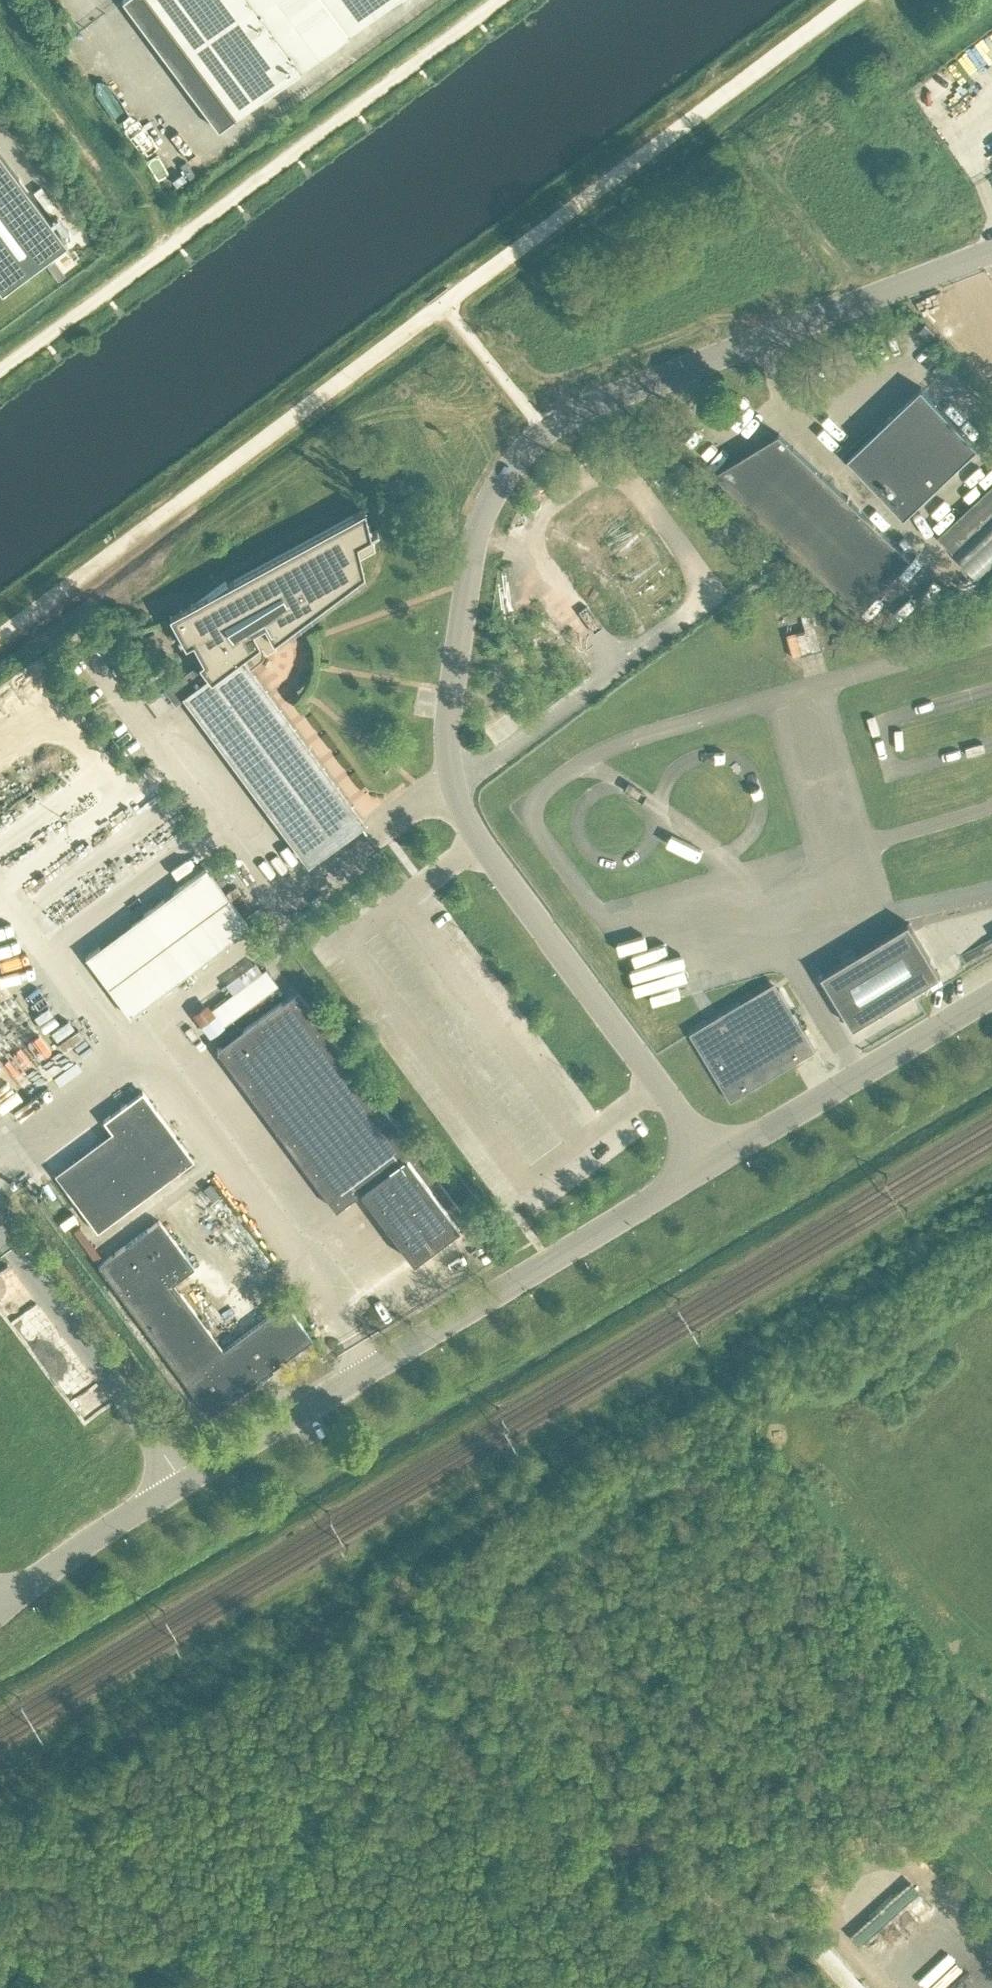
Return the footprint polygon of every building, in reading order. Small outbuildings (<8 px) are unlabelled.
[(217,128),(389,0),(122,0),(217,128)] [(71,26),(65,18),(58,23),(64,32),(71,26)] [(0,289),(66,241),(0,152),(0,289)] [(919,330),(928,339),(934,333),(925,324),(919,330)] [(847,456),(904,515),(978,444),(921,385),(847,456)] [(729,484),(861,609),(911,556),(779,431),(729,484)] [(957,544),(991,510),(991,482),(942,529),(957,544)] [(180,620),(172,622),(184,643),(191,639),(202,658),(197,662),(208,676),(183,695),(279,823),(332,784),(245,668),(257,659),(259,657),(260,655),(261,653),(261,652),(261,651),(261,649),(261,648),(261,646),(259,643),(270,637),(272,639),(363,572),(358,552),(373,543),(371,533),(377,530),(376,528),(371,531),(369,524),(367,524),(363,508),(206,593),(184,609),(181,613),(180,617),(180,620)] [(987,531),(981,524),(959,541),(965,548),(987,531)] [(196,663),(164,687),(175,702),(183,695),(208,676),(197,662),(196,663)] [(142,912),(186,971),(249,925),(205,866),(142,912)] [(909,921),(822,973),(854,1026),(941,973),(909,921)] [(232,1014),(280,983),(261,954),(227,976),(236,989),(201,1013),(219,1040),(240,1026),(232,1014)] [(741,1000),(689,1031),(731,1099),(816,1048),(798,1018),(799,1017),(794,1009),(793,1009),(779,986),(745,1007),(741,1000)] [(359,1189),(411,1260),(467,1219),(295,988),(215,1047),(334,1207),(359,1189)] [(65,1188),(96,1230),(193,1158),(141,1089),(119,1106),(102,1118),(122,1145),(65,1188)] [(97,1264),(208,1413),(311,1337),(285,1302),(222,1348),(181,1294),(172,1281),(193,1266),(158,1218),(97,1264)] [(931,1970),(947,1987),(963,1987),(940,1962),(931,1970)]
